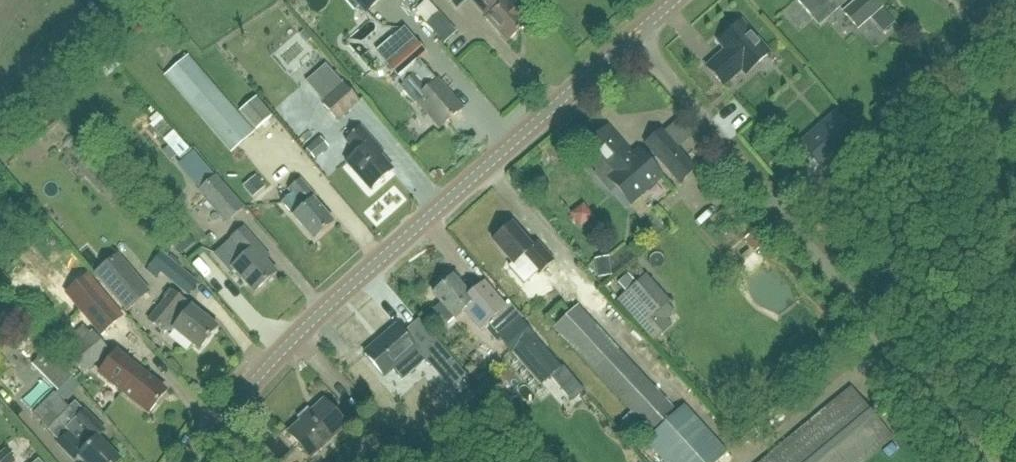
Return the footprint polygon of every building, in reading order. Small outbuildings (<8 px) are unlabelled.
[(364,14),(380,0),(352,0),(364,14)] [(472,2),(487,19),(486,20),(507,43),(527,25),(523,21),(536,10),(528,0),(473,0),(472,2)] [(797,2),(809,17),(818,27),(838,9),(848,0),(799,0),(797,2)] [(881,8),(875,0),(855,0),(841,12),(857,30),(881,8)] [(425,24),(443,45),(456,33),(438,13),(425,24)] [(768,55),(740,23),(718,43),(726,52),(722,56),(721,54),(706,68),(722,87),(741,71),(745,76),(768,55)] [(406,50),(388,66),(404,84),(400,87),(413,102),(415,100),(439,128),(462,108),(437,80),(421,61),(427,56),(413,40),(405,48),(406,50)] [(183,56),(162,75),(230,150),(250,131),(183,56)] [(337,120),(359,101),(344,84),(322,103),(337,120)] [(272,118),(256,98),(239,113),(255,132),(272,118)] [(810,157),(823,173),(859,141),(835,114),(816,131),(799,145),(810,157)] [(369,189),(392,169),(380,155),(383,152),(360,126),(345,139),(356,152),(345,161),(369,189)] [(630,206),(638,199),(662,178),(638,151),(633,156),(608,128),(588,145),(598,158),(595,160),(590,164),(598,174),(595,176),(609,192),(614,188),(630,206)] [(695,170),(661,131),(644,146),(679,185),(695,170)] [(328,146),(320,137),(306,149),(314,158),(328,146)] [(193,151),(179,163),(201,187),(214,175),(193,151)] [(91,156),(78,167),(100,191),(112,180),(91,156)] [(226,222),(243,207),(214,176),(198,192),(226,222)] [(293,218),(292,218),(313,241),(332,224),(312,201),(314,199),(299,181),(287,192),(290,195),(281,204),(293,218)] [(512,224),(492,241),(513,264),(509,269),(524,286),(537,274),(538,275),(553,262),(536,243),(532,247),(512,224)] [(243,230),(229,242),(230,243),(216,256),(229,271),(232,268),(254,293),(275,274),(264,262),(268,258),(243,230)] [(752,231),(743,239),(754,252),(764,244),(752,231)] [(169,281),(179,269),(160,254),(146,271),(155,279),(160,274),(169,281)] [(111,292),(126,311),(148,293),(132,274),(124,264),(116,255),(95,273),(102,282),(111,292)] [(594,261),(597,280),(611,277),(608,258),(594,261)] [(668,301),(637,267),(631,272),(639,281),(624,295),(647,319),(668,301)] [(86,277),(65,295),(99,334),(120,317),(86,277)] [(482,329),(483,328),(495,317),(494,316),(478,297),(474,301),(453,277),(434,294),(441,303),(432,311),(445,326),(454,318),(455,319),(466,310),(481,328),(482,329)] [(199,351),(217,329),(191,307),(189,310),(182,305),(184,302),(172,292),(171,293),(169,291),(163,298),(166,300),(149,321),(161,331),(172,330),(199,351)] [(629,413),(619,423),(640,446),(643,443),(660,461),(719,461),(725,457),(682,408),(674,415),(579,309),(579,308),(553,331),(554,331),(629,413)] [(437,358),(444,352),(417,321),(402,334),(395,326),(364,354),(383,376),(391,369),(395,374),(399,374),(408,367),(408,362),(404,358),(414,349),(431,370),(440,362),(437,358)] [(520,322),(499,340),(513,357),(515,356),(541,386),(561,369),(520,322)] [(40,355),(43,352),(48,348),(30,327),(22,334),(40,355)] [(83,373),(108,353),(92,333),(67,354),(83,373)] [(57,391),(71,376),(45,351),(31,365),(57,391)] [(97,373),(122,393),(148,414),(165,393),(139,372),(114,352),(97,373)] [(891,438),(850,389),(762,461),(862,461),(891,438)] [(472,390),(456,403),(467,416),(483,404),(472,390)] [(118,460),(96,437),(103,431),(83,410),(74,402),(68,407),(53,393),(33,413),(61,441),(57,445),(73,461),(78,456),(84,461),(116,461),(118,460)] [(288,434),(310,459),(345,427),(323,402),(288,434)] [(4,452),(0,456),(0,461),(13,461),(4,452)]
